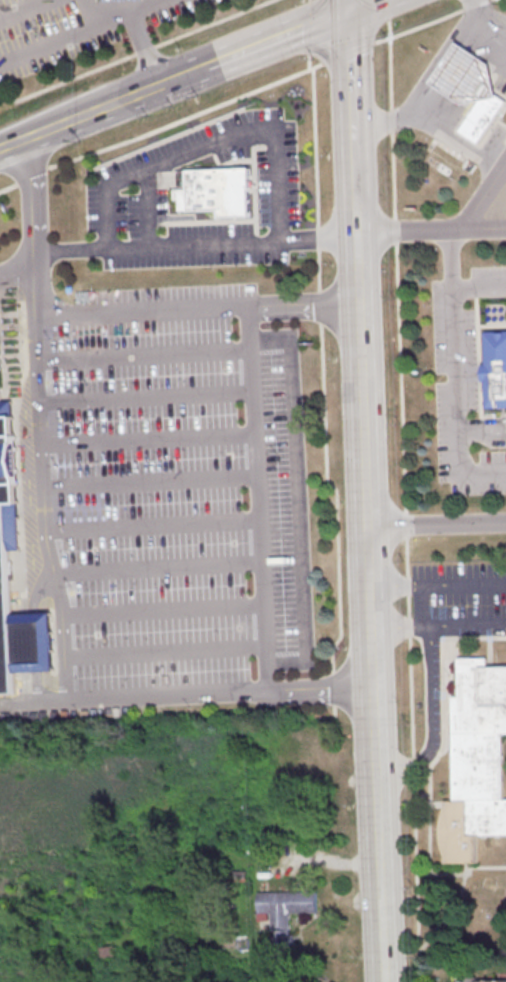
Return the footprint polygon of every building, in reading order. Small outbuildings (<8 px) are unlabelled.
[(496,97),(489,63),(457,42),(430,82),(463,104),(496,97)] [(505,102),(479,144),(459,131),(487,89),(505,102)] [(187,171),(249,169),(251,218),(219,219),(219,211),(179,212),(178,201),(174,201),(173,191),(188,190),(187,171)] [(483,334),(505,333),(505,409),(485,410),(484,383),(481,383),(480,366),(485,366),(483,334)] [(13,693),(0,694),(0,403),(10,402),(17,551),(6,552),(9,616),(49,614),(52,670),(12,672),(13,693)] [(488,668),(505,667),(505,734),(503,734),(505,800),(505,836),(479,836),(479,863),(447,863),(447,854),(443,845),(442,833),(442,823),(447,811),(446,801),(455,801),(453,698),(460,698),(460,659),(487,658),(488,668)] [(243,872),(231,872),(231,883),(243,883),(243,872)] [(258,893),(318,892),(318,914),(290,914),(290,937),(295,937),(295,950),(291,950),(291,957),(272,958),(272,914),(258,915),(258,893)]
